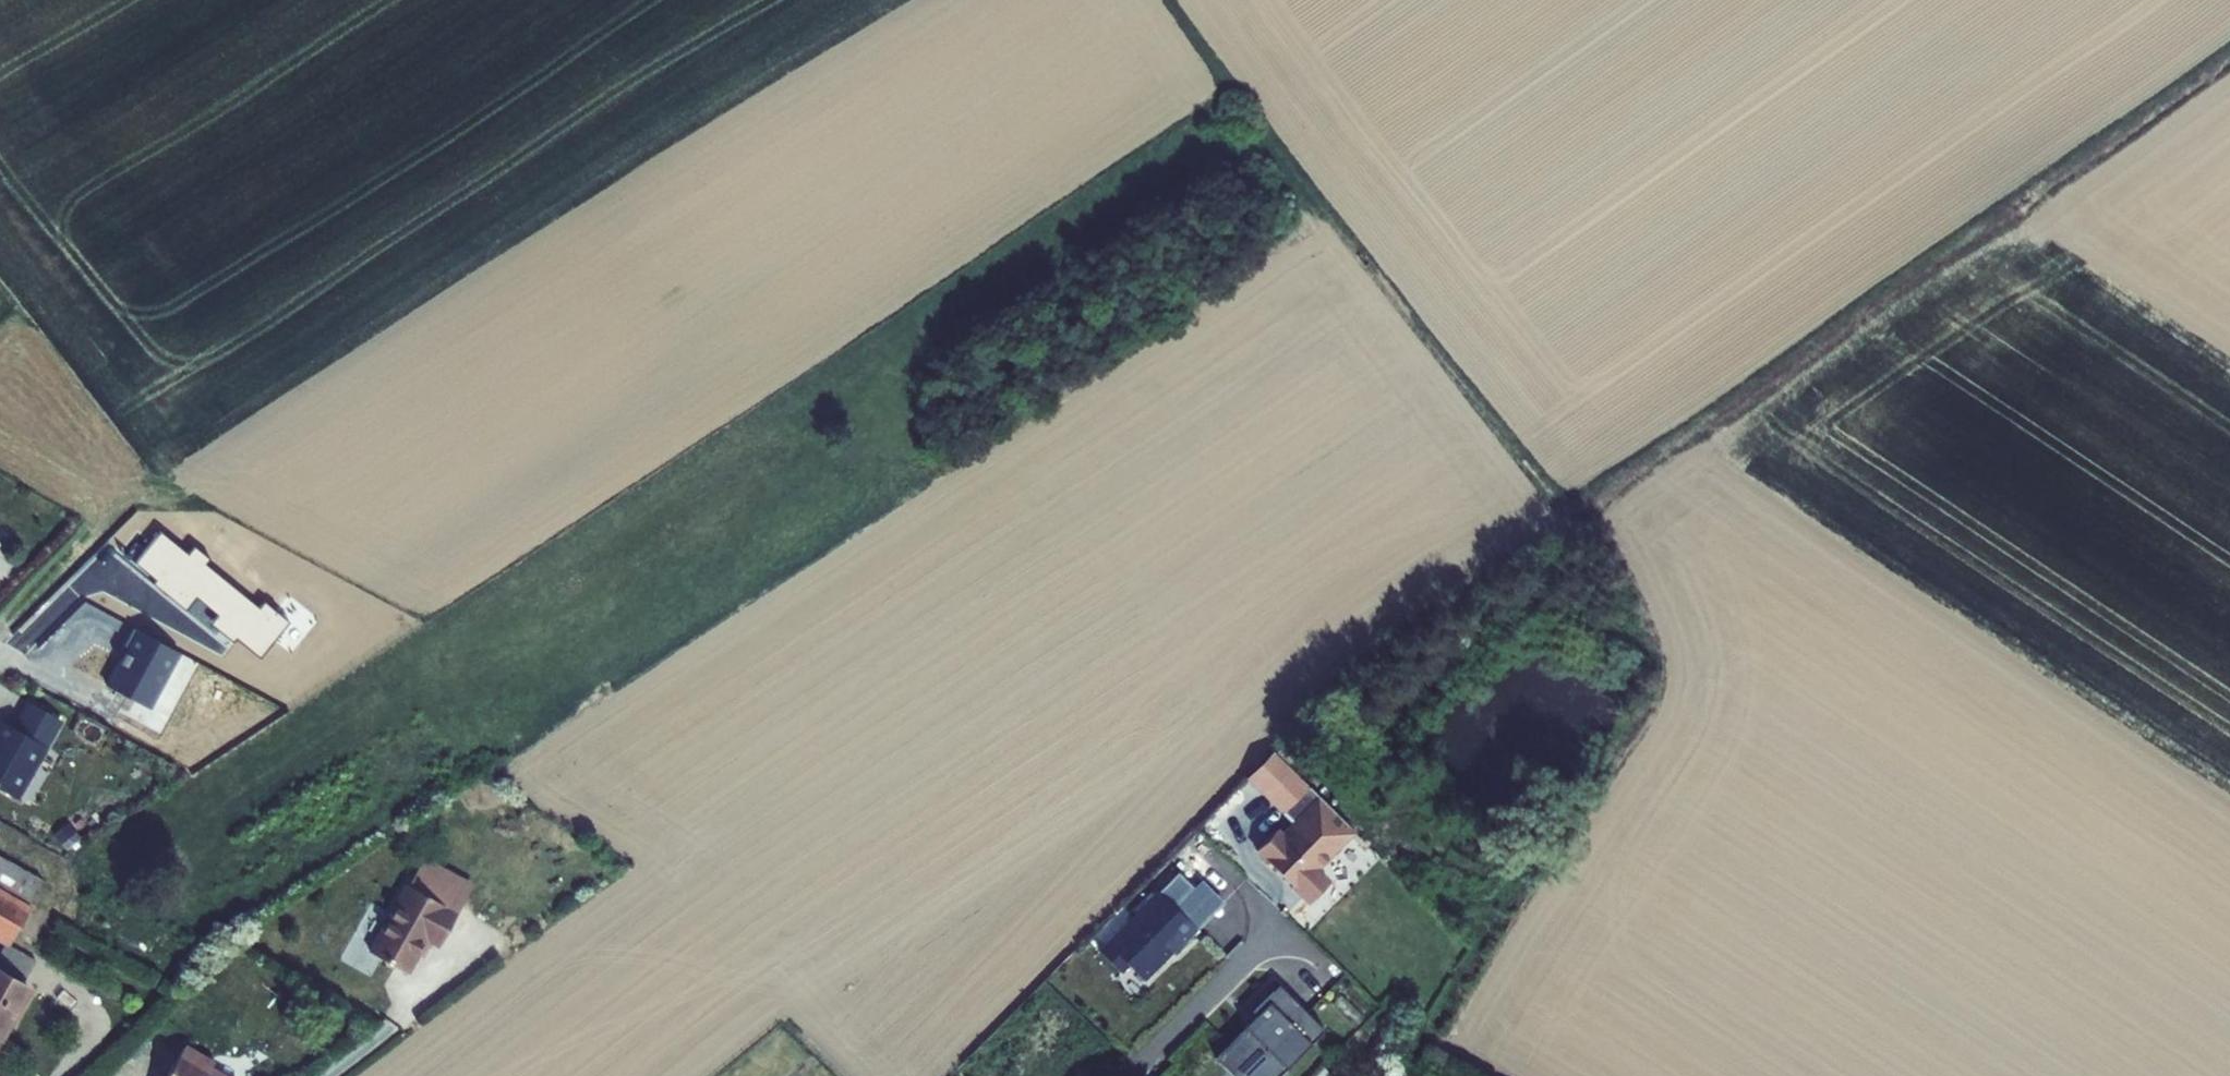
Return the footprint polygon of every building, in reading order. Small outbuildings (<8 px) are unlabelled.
[(162,533),(136,565),(157,582),(154,585),(187,612),(198,599),(219,616),(215,622),(238,641),(262,660),(291,623),(266,603),(261,609),(208,565),(212,560),(196,547),(190,555),(162,533)] [(235,644),(238,641),(215,622),(212,625),(235,644)] [(180,654),(134,629),(123,652),(126,654),(108,687),(151,709),(180,654)] [(21,697),(6,723),(0,720),(0,784),(19,795),(61,720),(21,697)] [(1276,829),(1257,849),(1306,898),(1314,898),(1326,886),(1326,878),(1317,869),(1354,831),(1291,769),(1266,794),(1284,812),(1292,804),(1305,817),(1298,825),(1295,822),(1282,835),(1276,829)] [(27,911),(44,880),(0,855),(0,896),(27,911)] [(1179,872),(1100,952),(1120,972),(1128,964),(1144,980),(1172,951),(1175,953),(1198,930),(1174,907),(1194,887),(1179,872)] [(426,938),(438,944),(456,910),(406,882),(369,950),(407,971),(426,938)] [(1218,910),(1194,887),(1174,907),(1198,930),(1218,910)] [(10,940),(15,931),(25,914),(27,911),(0,896),(0,934),(10,940)] [(51,929),(25,914),(15,931),(41,946),(51,929)] [(0,952),(0,969),(25,983),(38,960),(6,942),(0,952)] [(30,986),(25,983),(0,969),(0,1041),(30,986)] [(1325,1031),(1279,985),(1253,1012),(1254,1013),(1242,1025),(1244,1027),(1214,1057),(1233,1075),(1280,1075),(1325,1031)] [(184,1044),(165,1075),(226,1075),(209,1067),(213,1061),(184,1044)]
